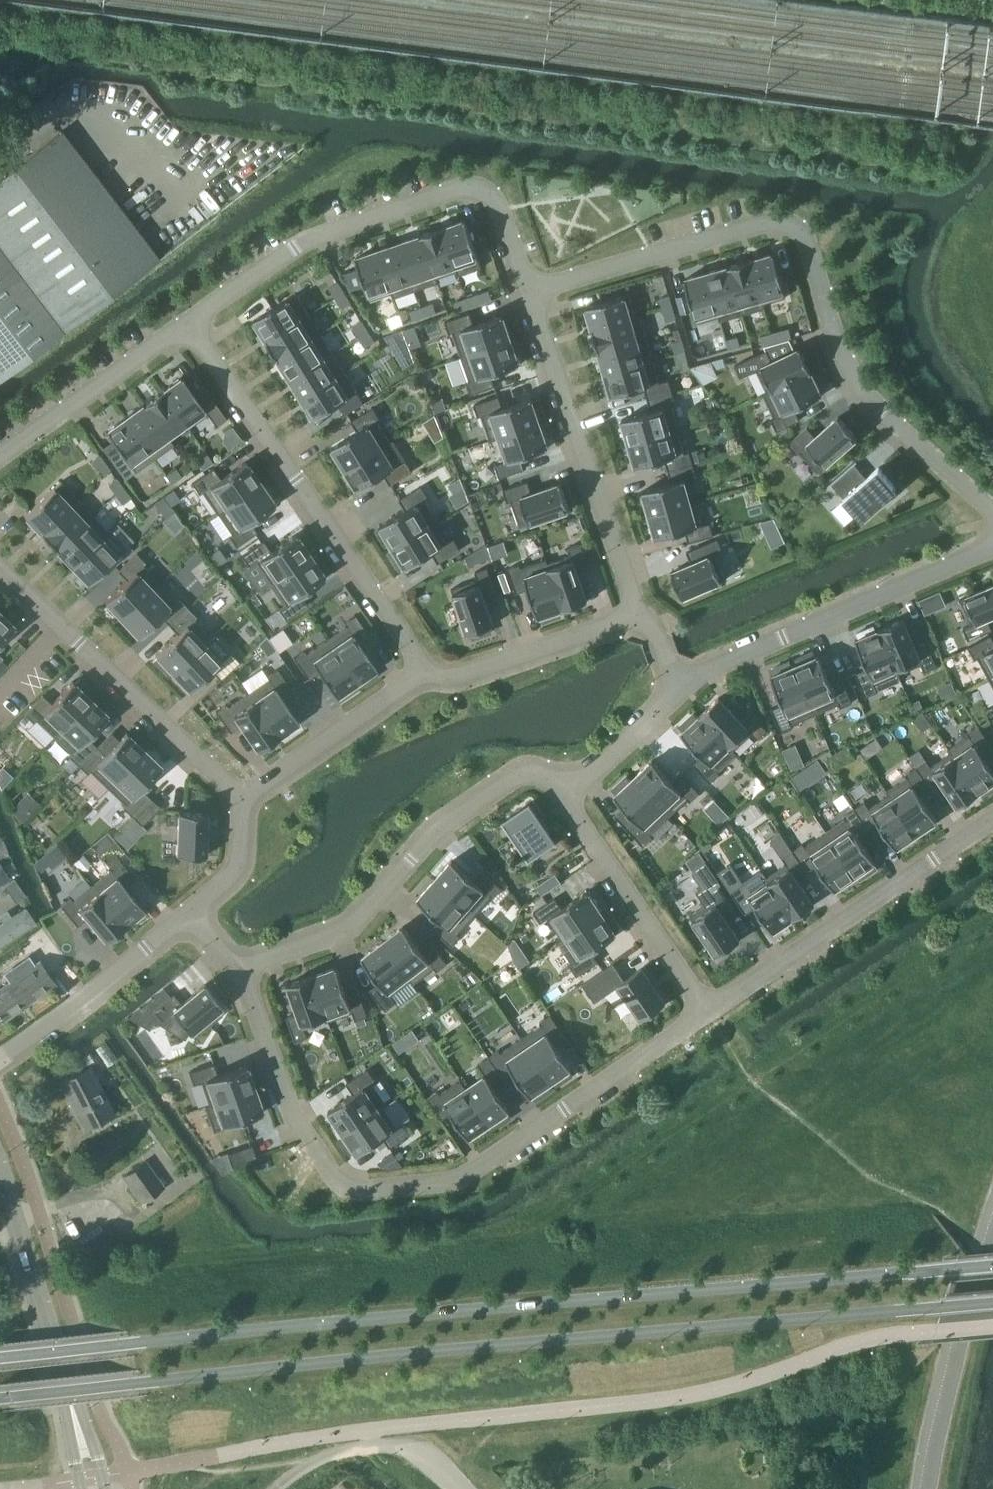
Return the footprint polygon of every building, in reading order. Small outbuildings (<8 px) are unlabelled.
[(158,258),(60,131),(0,177),(0,379),(158,258)] [(443,228),(442,228),(455,267),(478,259),(465,221),(443,228)] [(442,228),(420,236),(434,274),(455,267),(442,228)] [(419,236),(399,244),(412,282),(434,274),(420,236),(419,236)] [(399,244),(377,251),(391,289),(412,282),(399,244)] [(391,289),(377,251),(355,259),(362,279),(365,290),(368,297),(391,289)] [(751,260),(750,260),(761,300),(784,293),(773,254),(751,260)] [(750,260),(728,267),(739,306),(761,300),(750,260)] [(727,267),(706,273),(717,312),(739,306),(728,267),(727,267)] [(717,312),(706,273),(683,280),(688,296),(691,308),(694,319),(717,312)] [(354,281),(358,293),(365,290),(362,279),(354,281)] [(329,292),(334,299),(344,293),(340,286),(329,292)] [(344,293),(334,299),(338,306),(348,300),(344,293)] [(473,294),(466,297),(470,308),(477,305),(473,294)] [(676,300),(679,312),(691,308),(688,296),(676,300)] [(470,308),(466,297),(458,299),(462,311),(470,308)] [(591,330),(591,331),(631,320),(624,297),(585,308),(591,330)] [(265,340),(265,341),(300,320),(288,299),(253,321),(265,340)] [(658,303),(660,311),(672,308),(670,300),(658,303)] [(428,303),(421,306),(425,317),(432,315),(428,303)] [(425,317),(421,306),(413,308),(417,320),(425,317)] [(672,308),(660,311),(663,319),(674,315),(672,308)] [(741,315),(724,317),(726,333),(743,331),(741,315)] [(462,330),(470,354),(510,340),(502,316),(473,326),(461,330),(462,330)] [(265,341),(277,361),(312,339),(300,320),(265,341)] [(591,331),(598,353),(637,341),(631,320),(591,331)] [(353,331),(357,338),(368,332),(363,325),(353,331)] [(778,330),(770,332),(774,343),(781,341),(778,330)] [(396,334),(399,345),(407,342),(403,331),(396,334)] [(368,332),(357,338),(362,345),(372,339),(368,332)] [(774,343),(770,332),(763,334),(766,345),(774,343)] [(733,336),(725,339),(728,350),(736,348),(733,336)] [(278,361),(290,380),(324,359),(312,339),(277,361),(278,361)] [(728,350),(725,339),(717,341),(721,352),(728,350)] [(510,340),(470,354),(478,379),(490,375),(519,365),(510,340)] [(598,354),(604,375),(643,363),(637,341),(598,353),(598,354)] [(671,347),(673,355),(685,351),(682,344),(671,347)] [(760,368),(772,391),(811,372),(799,349),(772,362),(760,367),(760,368)] [(290,380),(302,399),(336,378),(324,359),(290,380)] [(711,362),(689,368),(703,385),(718,377),(711,362)] [(643,363),(604,375),(611,398),(650,386),(643,363)] [(811,372),(772,391),(783,414),(795,409),(821,396),(811,373),(811,372)] [(180,377),(161,392),(185,424),(204,410),(180,377)] [(336,378),(302,399),(314,420),(349,398),(336,378)] [(161,392),(143,405),(166,438),(185,424),(161,392)] [(490,413),(499,438),(539,424),(531,399),(502,409),(490,413)] [(143,405),(124,418),(148,451),(166,438),(143,405)] [(621,420),(628,444),(669,432),(662,409),(662,408),(650,412),(621,420)] [(806,446),(824,467),(857,438),(838,417),(815,437),(806,446)] [(148,451),(124,418),(105,432),(129,465),(148,451)] [(232,423),(219,434),(231,447),(244,436),(232,423)] [(539,424),(499,438),(507,462),(519,458),(548,448),(539,424)] [(331,448),(344,470),(381,447),(368,426),(357,433),(331,448)] [(669,432),(628,444),(635,468),(664,460),(676,456),(669,432)] [(381,447),(344,470),(357,491),(383,475),(394,468),(381,447)] [(212,463),(207,454),(197,461),(203,469),(212,463)] [(94,467),(101,476),(109,470),(102,461),(94,467)] [(209,487),(224,508),(259,484),(245,462),(220,479),(209,486),(209,487)] [(830,483),(843,498),(842,499),(861,521),(879,505),(884,500),(887,503),(898,494),(895,491),(897,489),(878,468),(864,480),(860,476),(862,474),(853,463),(830,483)] [(176,469),(166,475),(171,484),(181,477),(176,469)] [(108,485),(115,494),(123,488),(116,479),(108,485)] [(642,492),(649,516),(690,504),(683,480),(671,483),(642,492)] [(259,484),(224,508),(239,529),(239,530),(249,522),(274,505),(259,484)] [(520,498),(529,525),(569,511),(560,484),(532,494),(520,498)] [(24,516),(40,534),(70,506),(53,488),(24,516)] [(123,488),(115,494),(123,504),(130,498),(123,488)] [(468,498),(464,488),(454,494),(459,501),(460,503),(468,498)] [(158,509),(165,519),(173,513),(166,503),(158,509)] [(380,527),(393,548),(429,526),(416,505),(416,504),(405,511),(380,527)] [(690,504),(649,516),(656,540),(685,531),(697,528),(697,527),(690,504)] [(40,534),(56,550),(85,522),(70,506),(40,534)] [(774,519),(759,523),(763,530),(777,526),(774,519)] [(689,559),(710,552),(706,540),(717,536),(712,520),(698,525),(704,543),(686,549),(689,559)] [(56,550),(71,567),(101,539),(85,522),(56,550)] [(429,526),(393,548),(406,569),(431,553),(442,547),(442,546),(429,526)] [(259,559),(274,580),(309,556),(294,534),(270,552),(259,559)] [(101,539),(71,567),(88,584),(117,556),(101,539)] [(491,543),(494,556),(509,553),(506,540),(491,543)] [(491,558),(486,545),(479,549),(484,561),(491,558)] [(238,552),(243,564),(259,557),(254,546),(238,552)] [(215,567),(225,560),(218,550),(208,557),(215,567)] [(309,556),(274,580),(289,602),(299,595),(324,578),(309,556)] [(710,556),(699,561),(671,573),(682,599),(721,582),(710,556)] [(573,561),(548,569),(563,610),(587,602),(577,573),(573,560),(573,561)] [(491,567),(479,568),(480,583),(492,581),(491,567)] [(101,598),(119,617),(150,588),(133,569),(123,578),(101,598)] [(563,610),(548,569),(547,569),(548,570),(524,578),(528,590),(538,618),(562,610),(563,610)] [(449,578),(453,591),(480,583),(477,570),(449,578)] [(453,594),(467,635),(494,626),(484,597),(480,585),(479,585),(453,594)] [(964,598),(975,624),(987,619),(992,616),(992,586),(964,598)] [(150,588),(119,617),(137,637),(159,616),(168,607),(150,588)] [(942,590),(920,598),(926,613),(948,605),(942,590)] [(15,627),(0,613),(0,643),(15,627)] [(879,630),(896,670),(920,660),(915,648),(903,620),(879,630)] [(154,655),(172,674),(203,644),(186,625),(176,634),(154,655)] [(896,670),(879,630),(876,632),(873,626),(856,633),(859,639),(855,641),(867,668),(872,680),(896,670)] [(352,633),(331,648),(355,683),(377,668),(360,643),(353,633),(352,633)] [(266,637),(258,644),(267,656),(275,650),(266,637)] [(203,644),(172,674),(190,693),(212,672),(221,663),(203,644)] [(355,683),(331,648),(310,662),(309,662),(317,673),(334,698),(355,683)] [(819,656),(795,667),(811,704),(811,706),(816,704),(835,696),(830,684),(819,656)] [(811,704),(795,667),(771,677),(782,704),(782,705),(787,716),(788,716),(811,706),(811,704)] [(262,668),(243,679),(248,688),(267,676),(262,668)] [(42,713),(60,730),(90,699),(71,682),(51,704),(42,713)] [(274,687),(253,701),(278,737),(299,722),(282,697),(275,686),(274,687)] [(700,716),(730,747),(748,730),(749,730),(740,720),(725,704),(719,698),(712,704),(700,716)] [(90,699),(60,730),(78,747),(87,738),(108,716),(90,699)] [(278,737),(253,701),(232,716),(239,727),(256,751),(278,737)] [(730,747),(700,716),(681,734),(702,756),(710,765),(711,765),(730,747)] [(96,765),(114,782),(144,750),(126,733),(105,755),(96,764),(96,765)] [(798,743),(785,747),(792,768),(805,764),(798,743)] [(954,758),(978,793),(992,783),(992,771),(982,754),(974,744),(954,758)] [(144,750),(114,782),(132,799),(141,790),(162,768),(144,750)] [(819,756),(793,776),(803,789),(829,769),(819,756)] [(832,771),(840,766),(833,756),(825,761),(832,771)] [(978,793),(954,758),(954,757),(933,771),(940,782),(958,808),(978,794),(978,793)] [(652,761),(633,779),(662,810),(681,793),(681,792),(673,783),(652,761)] [(686,772),(676,779),(690,798),(700,791),(686,772)] [(662,810),(633,779),(614,797),(635,819),(643,828),(662,810)] [(913,786),(892,799),(916,835),(937,821),(920,796),(913,786)] [(29,791),(12,809),(23,820),(40,802),(29,791)] [(150,798),(132,817),(141,826),(159,807),(150,798)] [(916,835),(892,799),(872,813),(879,824),(896,849),(916,835)] [(529,859),(555,842),(530,804),(503,822),(529,859)] [(178,813),(176,856),(205,857),(206,814),(178,813)] [(511,877),(530,865),(532,864),(529,859),(528,859),(520,848),(518,849),(501,823),(483,834),(498,857),(494,860),(497,864),(508,879),(511,877)] [(851,827),(831,841),(855,877),(875,863),(858,838),(851,827)] [(855,877),(831,841),(810,855),(817,866),(834,891),(855,877)] [(48,866),(41,857),(36,861),(33,863),(40,872),(41,871),(48,866)] [(449,864),(432,884),(464,912),(481,893),(472,884),(449,864)] [(789,869),(769,883),(793,918),(793,919),(814,905),(797,879),(789,869)] [(555,873),(536,886),(541,893),(542,895),(561,882),(555,873)] [(116,877),(97,892),(124,926),(144,910),(124,886),(116,877)] [(3,886),(15,903),(25,896),(13,879),(3,886)] [(793,918),(769,883),(749,897),(748,897),(755,907),(772,932),(793,918)] [(464,912),(432,884),(414,903),(437,923),(447,932),(464,912)] [(548,919),(561,939),(562,940),(602,913),(587,891),(562,908),(555,898),(534,913),(535,914),(541,923),(548,919)] [(124,926),(97,892),(78,908),(86,918),(105,942),(124,926)] [(716,905),(715,905),(692,921),(716,956),(740,940),(723,915),(716,905)] [(24,909),(11,918),(7,911),(0,916),(0,919),(3,923),(0,925),(0,946),(34,923),(24,909)] [(562,940),(561,939),(558,942),(572,963),(569,965),(570,966),(577,977),(598,962),(591,952),(616,935),(614,931),(619,928),(615,922),(609,912),(603,916),(602,913),(562,940)] [(395,926),(374,942),(402,976),(422,959),(414,949),(395,926)] [(508,945),(522,966),(532,959),(517,938),(508,945)] [(438,966),(448,959),(434,941),(424,948),(438,966)] [(402,976),(374,942),(354,959),(373,982),(381,992),(402,976)] [(2,1020),(54,984),(39,962),(33,966),(28,959),(7,973),(12,980),(0,989),(0,1017),(2,1020)] [(621,974),(590,995),(595,1002),(617,987),(640,1021),(666,1004),(642,968),(625,980),(621,974)] [(169,1009),(187,1031),(220,1004),(202,982),(169,1009)] [(340,983),(315,992),(329,1033),(354,1024),(350,1012),(340,983)] [(360,991),(349,996),(359,1015),(370,1010),(360,991)] [(329,1033),(315,992),(290,1001),(300,1029),(305,1041),(329,1033)] [(542,1025),(521,1039),(526,1047),(551,1083),(553,1081),(556,1086),(557,1086),(572,1076),(569,1071),(572,1069),(554,1044),(565,1036),(550,1015),(540,1022),(542,1025)] [(400,1054),(407,1049),(400,1039),(393,1044),(400,1054)] [(551,1083),(526,1047),(506,1061),(530,1097),(551,1083)] [(60,1082),(84,1128),(112,1114),(89,1067),(60,1082)] [(203,1086),(211,1109),(251,1095),(243,1071),(215,1082),(203,1086)] [(486,1075),(465,1089),(489,1124),(510,1110),(493,1085),(486,1075)] [(328,1111),(343,1133),(379,1109),(364,1088),(364,1087),(353,1094),(328,1111)] [(489,1124),(465,1089),(445,1102),(445,1103),(452,1113),(469,1138),(489,1124)] [(251,1095),(211,1109),(219,1133),(231,1129),(260,1118),(251,1095)] [(379,1109),(343,1133),(358,1155),(383,1138),(393,1131),(393,1130),(379,1109)] [(219,1133),(207,1137),(211,1149),(235,1140),(231,1129),(219,1133)] [(218,1169),(256,1156),(252,1143),(214,1156),(218,1169)] [(122,1177),(141,1203),(163,1187),(145,1161),(122,1177)] [(259,1164),(262,1172),(269,1169),(266,1162),(259,1164)]
